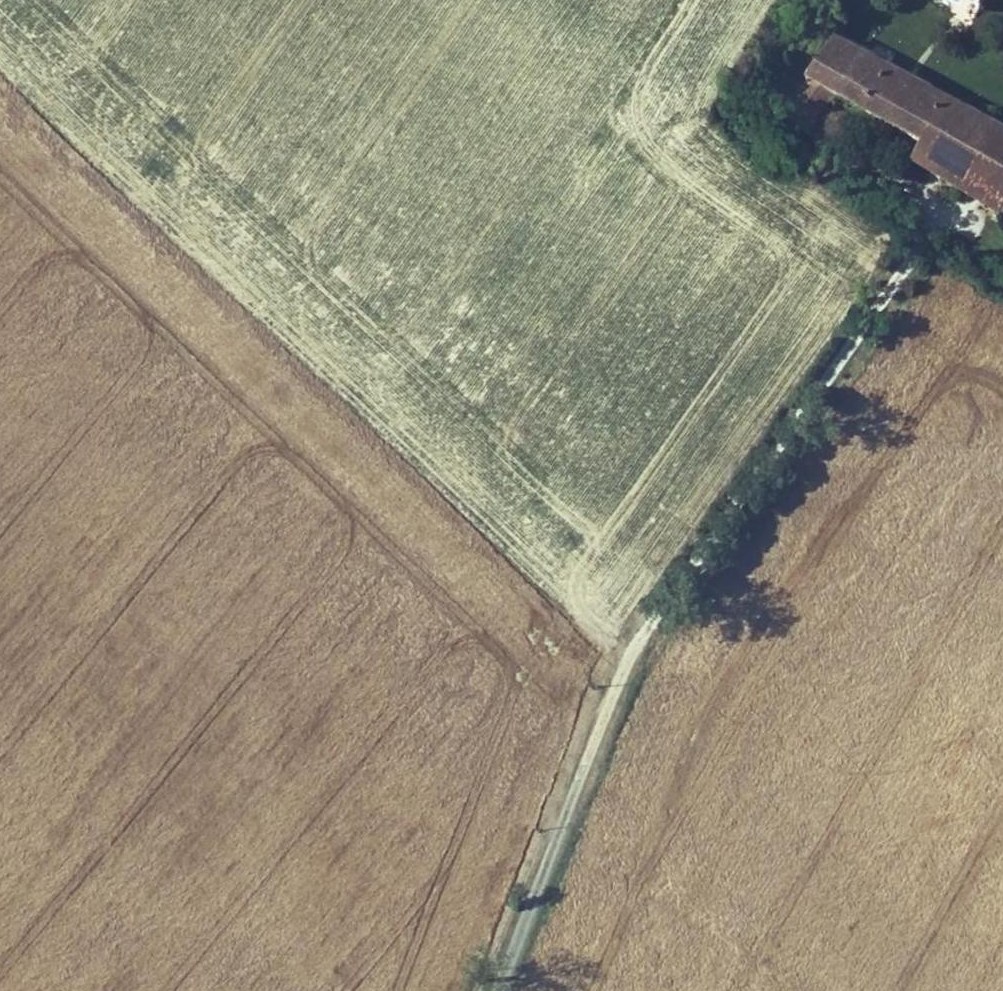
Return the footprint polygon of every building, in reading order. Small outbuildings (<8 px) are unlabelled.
[(985,123),(823,31),(779,108),(804,122),(824,88),(915,139),(903,161),(949,187),(985,123)] [(949,187),(969,198),(1002,138),(1002,133),(985,123),(949,187)] [(969,198),(988,208),(1002,181),(1002,138),(969,198)]
